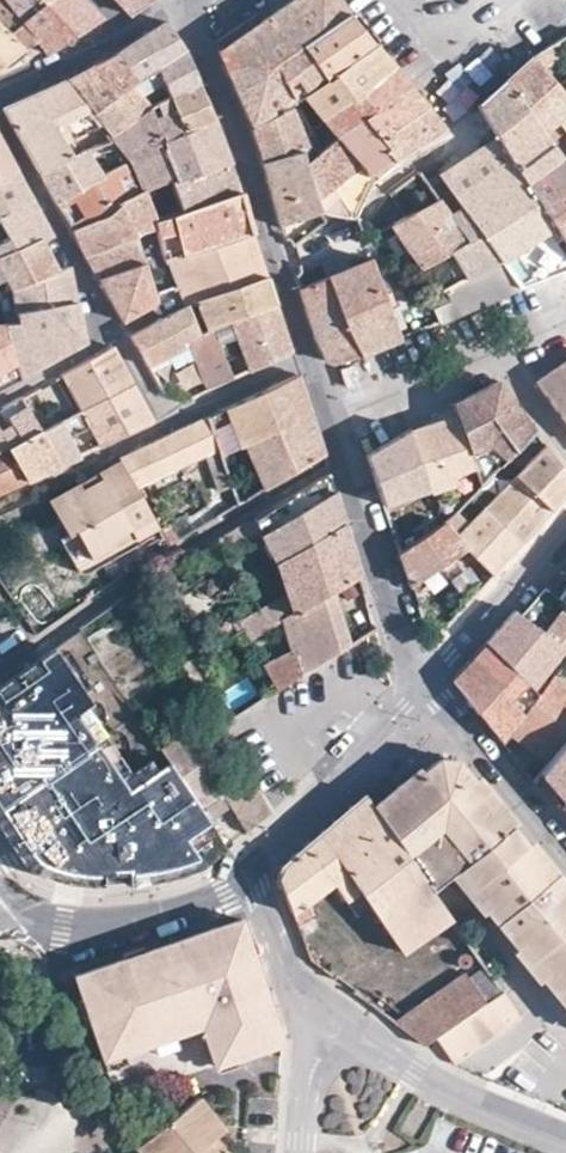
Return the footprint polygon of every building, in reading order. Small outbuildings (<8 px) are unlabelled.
[(46,2),(25,20),(8,0),(0,0),(0,28),(22,50),(31,44),(36,40),(44,52),(71,35),(46,2)] [(49,0),(8,0),(25,20),(46,2),(49,0)] [(82,0),(49,0),(46,2),(71,35),(84,27),(100,18),(82,0)] [(131,14),(150,0),(117,0),(131,14)] [(348,14),(337,0),(291,0),(267,17),(260,22),(259,22),(248,31),(235,39),(224,46),(218,50),(229,75),(250,125),(292,100),(291,98),(324,75),(305,44),(348,14)] [(305,44),(324,75),(371,42),(348,14),(305,44)] [(143,36),(117,52),(137,82),(157,70),(169,99),(199,85),(185,51),(166,21),(143,36)] [(0,28),(0,66),(22,50),(0,28)] [(351,99),(391,67),(373,46),(326,78),(303,95),(304,98),(320,119),(349,97),(351,99)] [(115,98),(133,85),(137,82),(117,52),(109,57),(92,66),(115,98)] [(543,131),(565,107),(565,97),(531,55),(504,81),(542,131),(543,131)] [(91,114),(115,98),(92,66),(66,80),(91,114)] [(349,97),(320,119),(336,137),(363,117),(407,85),(391,67),(351,99),(349,97)] [(65,142),(72,138),(86,131),(89,137),(100,131),(63,81),(4,107),(3,109),(39,171),(72,156),(66,143),(65,142)] [(520,288),(565,270),(565,161),(564,158),(543,131),(542,131),(504,81),(476,106),(496,136),(466,156),(438,175),(461,208),(499,260),(520,288)] [(109,138),(148,110),(133,85),(115,98),(91,114),(109,138)] [(199,85),(169,99),(183,133),(214,122),(214,121),(199,85)] [(444,129),(407,85),(363,117),(393,160),(444,129)] [(162,142),(177,180),(229,163),(214,122),(183,133),(169,99),(156,106),(160,116),(154,119),(164,140),(162,142)] [(148,110),(109,138),(108,138),(111,142),(127,163),(141,191),(167,183),(177,180),(162,142),(164,140),(154,119),(149,109),(148,110)] [(263,164),(302,152),(307,150),(289,109),(252,128),(263,164)] [(336,137),(374,185),(396,165),(393,160),(363,117),(336,137)] [(345,199),(364,203),(374,185),(336,137),(321,150),(305,164),(317,201),(333,187),(335,185),(345,199)] [(80,152),(72,138),(65,142),(66,143),(72,156),(80,152)] [(15,168),(0,142),(0,175),(15,168)] [(80,152),(72,156),(39,171),(43,179),(57,202),(100,175),(90,157),(86,150),(80,152)] [(321,212),(317,201),(305,164),(302,152),(263,164),(280,227),(321,212)] [(177,180),(167,183),(178,215),(239,194),(229,163),(177,180)] [(100,175),(57,202),(74,231),(106,218),(121,206),(120,202),(135,194),(123,164),(113,168),(100,175)] [(41,242),(52,236),(15,168),(0,175),(0,258),(40,240),(41,241),(41,242)] [(389,194),(405,217),(435,200),(425,183),(418,172),(389,194)] [(356,220),(364,203),(345,199),(335,185),(333,187),(317,201),(321,212),(355,219),(356,220)] [(132,228),(153,219),(141,191),(135,194),(120,202),(121,206),(132,228)] [(155,223),(156,228),(163,261),(166,261),(251,233),(239,194),(178,215),(155,223)] [(435,200),(405,217),(391,225),(421,269),(450,253),(468,242),(448,216),(435,200)] [(136,236),(132,228),(121,206),(106,218),(74,231),(86,255),(136,236)] [(466,279),(499,260),(461,208),(448,216),(468,242),(450,253),(464,276),(466,279)] [(136,236),(156,228),(155,223),(153,219),(132,228),(136,236)] [(196,302),(266,279),(251,233),(166,261),(178,290),(184,307),(186,305),(187,307),(197,303),(196,302)] [(98,280),(142,263),(136,236),(86,255),(91,266),(97,277),(98,280)] [(7,278),(12,289),(56,273),(56,271),(41,242),(41,241),(40,240),(0,258),(0,281),(7,278)] [(371,260),(327,278),(360,354),(366,352),(400,338),(371,260)] [(450,305),(454,315),(500,296),(516,290),(520,288),(499,260),(466,279),(464,276),(427,297),(434,311),(450,305)] [(155,298),(142,263),(98,280),(109,299),(120,318),(121,320),(152,304),(155,298)] [(56,273),(12,289),(14,314),(76,303),(69,267),(68,265),(56,271),(56,273)] [(360,354),(327,278),(299,290),(311,327),(324,358),(326,360),(329,361),(332,362),(335,362),(339,362),(345,360),(360,354)] [(211,330),(274,306),(266,279),(196,302),(197,303),(208,331),(211,330)] [(5,323),(19,377),(84,340),(76,303),(14,314),(15,322),(5,323)] [(211,330),(208,331),(199,335),(187,307),(186,305),(184,307),(130,337),(146,367),(187,345),(206,390),(232,379),(225,364),(211,330)] [(439,322),(454,315),(450,305),(434,311),(438,321),(439,322)] [(274,306),(211,330),(225,364),(242,356),(248,371),(287,353),(289,349),(274,306)] [(20,379),(19,377),(5,323),(0,324),(0,389),(20,379)] [(100,446),(152,422),(111,346),(62,374),(100,446)] [(536,382),(565,423),(565,362),(536,382)] [(353,383),(357,382),(351,366),(347,367),(340,369),(346,385),(353,383)] [(218,446),(221,455),(243,444),(309,413),(297,374),(284,381),(245,399),(206,417),(218,446)] [(519,410),(496,379),(474,391),(499,427),(516,421),(514,413),(519,410)] [(499,427),(474,391),(452,403),(473,468),(479,486),(504,461),(510,455),(500,443),(493,429),(499,427)] [(39,430),(20,397),(1,408),(11,424),(0,431),(0,433),(8,447),(39,430)] [(433,423),(409,432),(413,443),(419,460),(425,478),(429,493),(454,485),(451,475),(473,468),(452,403),(431,415),(433,423)] [(534,430),(519,410),(514,413),(516,421),(499,427),(515,450),(534,430)] [(309,413),(243,444),(264,489),(323,454),(309,413)] [(430,416),(408,429),(409,432),(433,423),(431,415),(430,416)] [(122,463),(135,485),(178,465),(202,454),(217,446),(218,446),(206,417),(119,458),(122,463)] [(41,434),(60,465),(78,456),(59,424),(41,434)] [(515,450),(499,427),(493,429),(500,443),(510,455),(515,450)] [(409,432),(408,429),(365,453),(381,501),(425,478),(419,460),(413,443),(409,432)] [(60,465),(41,434),(39,430),(8,447),(28,480),(60,465)] [(8,447),(0,433),(0,492),(28,480),(8,447)] [(549,510),(565,491),(565,475),(544,445),(516,475),(549,510)] [(231,482),(221,455),(218,446),(217,446),(202,454),(216,487),(231,482)] [(135,540),(135,542),(159,529),(142,498),(135,485),(122,463),(102,474),(99,470),(62,490),(100,550),(110,544),(106,537),(127,526),(135,540)] [(185,478),(178,465),(135,485),(142,498),(185,478)] [(317,539),(345,524),(329,473),(213,540),(223,557),(261,535),(276,563),(290,555),(317,539)] [(516,475),(485,506),(521,541),(549,510),(516,475)] [(100,550),(62,490),(47,498),(65,531),(73,528),(89,556),(100,550)] [(521,541),(485,506),(469,523),(454,537),(466,549),(492,575),(521,541)] [(445,521),(398,553),(409,587),(466,549),(454,537),(469,523),(457,509),(445,521)] [(285,590),(293,613),(360,574),(345,524),(317,539),(290,555),(276,563),(285,590)] [(105,559),(135,542),(135,540),(127,526),(106,537),(110,544),(100,550),(102,552),(105,559)] [(102,552),(100,550),(89,556),(73,528),(65,531),(57,536),(78,574),(105,559),(102,552)] [(293,613),(282,621),(291,651),(261,665),(275,689),(300,674),(375,628),(365,595),(360,574),(293,613)] [(549,593),(565,605),(565,576),(565,575),(562,574),(549,593)] [(250,639),(282,621),(293,613),(285,590),(238,618),(242,625),(250,639)] [(483,644),(530,690),(561,649),(565,652),(565,605),(549,593),(546,590),(523,617),(513,613),(483,644)] [(250,639),(242,625),(230,633),(238,647),(250,639)] [(530,690),(483,644),(446,684),(499,748),(510,735),(538,698),(530,690)] [(220,839),(198,807),(222,792),(248,832),(271,813),(246,773),(229,783),(193,723),(158,746),(166,758),(124,787),(73,711),(88,701),(51,645),(0,681),(0,810),(28,853),(37,863),(52,868),(75,873),(91,874),(130,874),(172,867),(183,862),(196,857),(220,839)] [(552,678),(538,698),(510,735),(547,764),(565,738),(565,688),(552,678)] [(538,776),(552,792),(559,786),(565,795),(565,738),(547,764),(538,776)] [(470,775),(464,779),(452,764),(435,763),(416,776),(413,773),(371,808),(433,896),(450,880),(467,865),(475,875),(467,883),(491,910),(484,915),(565,1013),(565,890),(470,775)] [(552,792),(564,807),(565,805),(565,795),(559,786),(552,792)] [(433,896),(371,808),(363,797),(280,867),(277,876),(292,915),(323,892),(332,885),(344,902),(358,893),(368,906),(402,955),(426,937),(449,920),(433,896)] [(481,918),(484,915),(491,910),(467,883),(475,875),(467,865),(450,880),(481,918)] [(354,916),(368,906),(358,893),(344,902),(354,916)] [(480,963),(449,920),(426,937),(445,961),(453,956),(465,973),(480,963)] [(101,1060),(123,1053),(151,1043),(172,1037),(199,1028),(213,1069),(282,1045),(239,921),(163,950),(75,976),(96,1042),(101,1060)] [(327,977),(336,966),(315,939),(302,945),(309,963),(327,977)] [(480,963),(465,973),(403,1017),(391,1007),(384,1019),(423,1048),(435,1039),(500,992),(480,963)] [(500,992),(435,1039),(452,1064),(517,1016),(500,992)] [(175,1047),(172,1037),(151,1043),(156,1053),(175,1047)] [(126,1063),(123,1053),(101,1060),(100,1060),(105,1071),(126,1063)] [(213,1138),(222,1130),(197,1099),(136,1148),(138,1152),(141,1152),(150,1146),(156,1152),(214,1152),(207,1144),(213,1138)] [(213,1138),(207,1144),(214,1152),(225,1152),(213,1138)]
